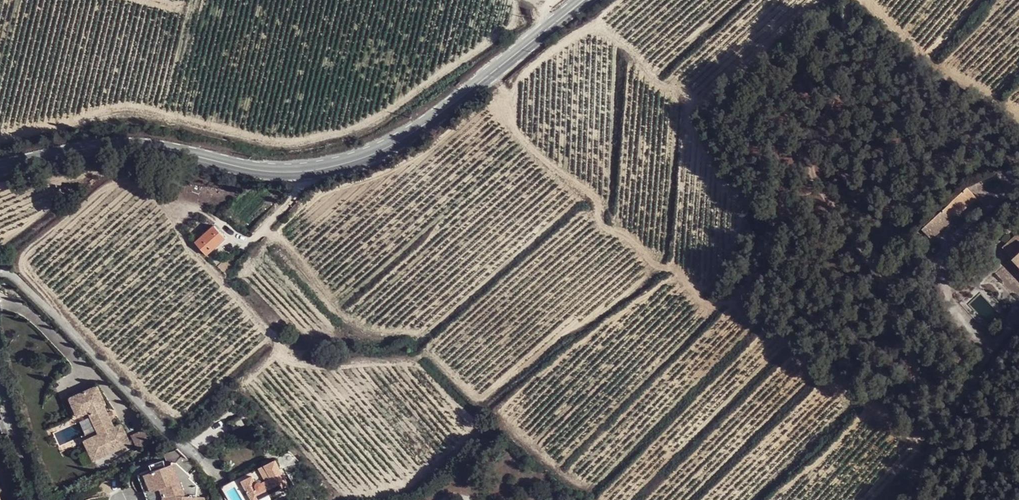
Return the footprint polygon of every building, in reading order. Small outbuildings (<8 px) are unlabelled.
[(1018,184),(1018,183),(1018,170),(1014,165),(1007,171),(1018,184)] [(206,199),(211,201),(216,190),(211,188),(206,199)] [(951,218),(942,209),(924,219),(932,231),(951,218)] [(214,225),(195,242),(207,255),(225,238),(214,225)] [(1007,252),(1013,258),(1018,252),(1018,241),(1007,252)] [(218,255),(212,261),(217,267),(224,261),(218,255)] [(224,261),(217,267),(227,277),(230,274),(237,267),(228,257),(224,261)] [(100,383),(78,394),(85,407),(80,410),(82,414),(92,409),(95,408),(97,413),(94,414),(101,428),(104,426),(105,430),(102,432),(92,437),(97,446),(92,448),(97,458),(119,448),(118,446),(124,443),(125,445),(134,440),(124,422),(118,425),(114,417),(111,410),(107,402),(109,402),(100,383)] [(74,396),(80,410),(85,407),(78,394),(74,396)] [(114,417),(119,415),(116,408),(111,410),(114,417)] [(232,430),(244,424),(240,417),(229,422),(232,430)] [(92,437),(88,439),(92,448),(97,446),(92,437)] [(269,495),(288,485),(275,460),(258,468),(264,481),(260,483),(259,482),(255,482),(251,475),(240,481),(250,499),(259,499),(269,495)] [(141,473),(148,493),(158,490),(162,499),(204,499),(204,497),(196,496),(186,496),(182,485),(189,477),(191,476),(177,462),(172,461),(172,467),(166,467),(166,470),(161,470),(161,468),(153,471),(151,468),(141,473)] [(197,485),(189,477),(182,485),(186,496),(196,496),(197,485)]
